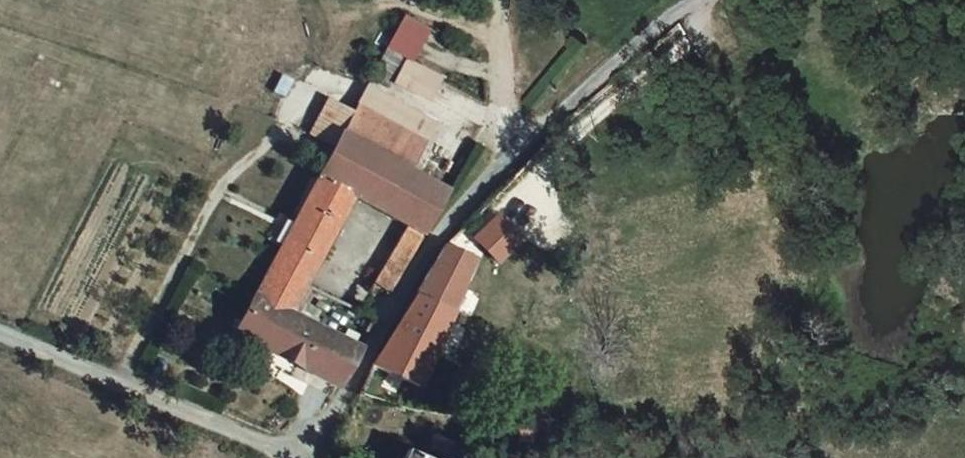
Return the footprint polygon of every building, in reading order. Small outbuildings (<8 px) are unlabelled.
[(384,48),(402,56),(389,83),(428,102),(441,75),(412,61),(429,27),(401,13),(384,48)] [(445,120),(380,87),(366,114),(356,137),(416,172),(445,120)] [(403,298),(458,197),(416,172),(356,137),(366,114),(341,103),(322,138),(344,149),(266,287),(303,309),(361,203),(411,232),(377,292),(403,298)] [(468,237),(498,264),(522,237),(492,210),(468,237)] [(479,261),(474,258),(453,245),(387,370),(428,388),(479,261)] [(303,309),(266,287),(241,333),(348,392),(373,348),(303,309)]
